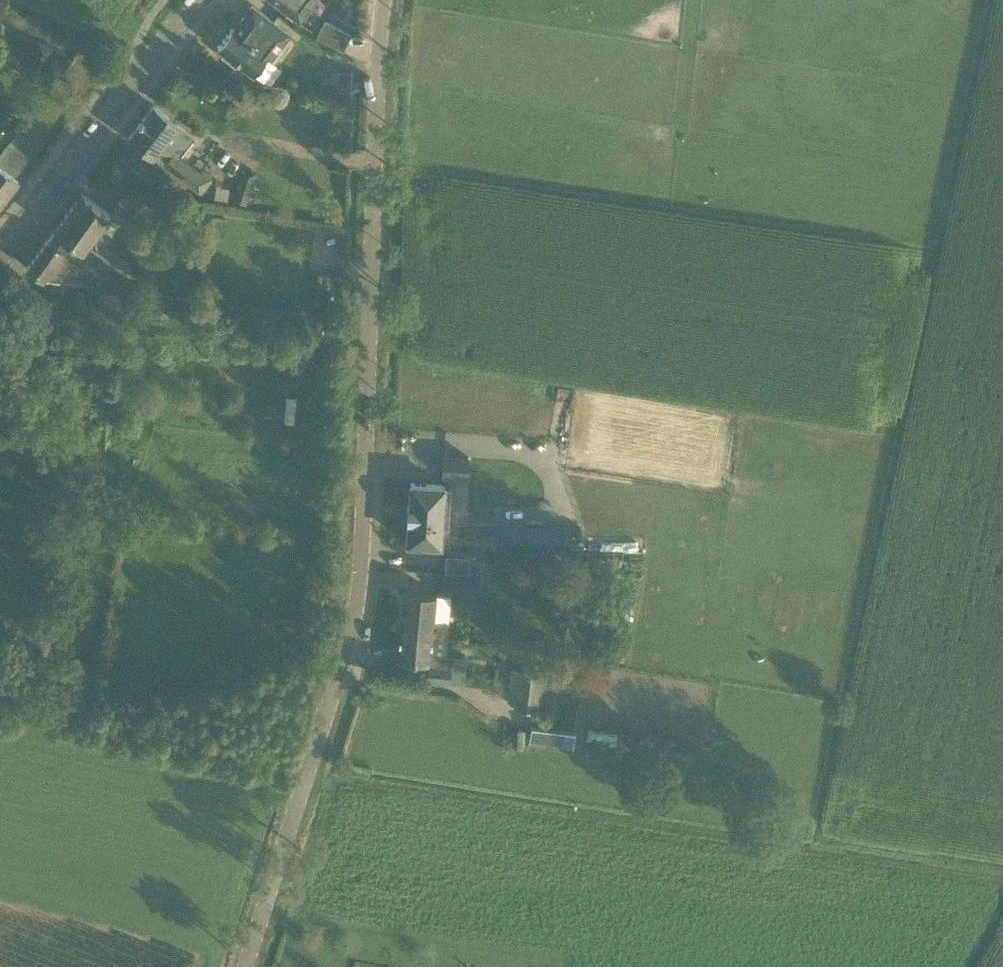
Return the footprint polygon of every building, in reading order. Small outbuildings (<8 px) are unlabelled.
[(299,20),(314,0),(272,0),(299,20)] [(289,44),(284,40),(289,33),(252,5),(234,29),(231,27),(217,46),(224,51),(221,55),(235,65),(238,62),(253,73),(267,55),(270,58),(275,62),(289,44)] [(350,33),(324,20),(316,36),(341,50),(350,33)] [(182,153),(194,138),(185,131),(185,130),(168,117),(153,105),(140,121),(182,153)] [(140,121),(128,136),(144,149),(201,193),(210,181),(209,180),(210,178),(202,172),(200,174),(179,157),(182,153),(140,121)] [(18,181),(2,169),(0,168),(0,205),(18,181)] [(243,171),(233,201),(246,205),(250,195),(254,196),(255,193),(257,194),(261,182),(254,179),(255,175),(243,171)] [(81,192),(55,227),(85,249),(87,246),(93,239),(96,241),(103,232),(99,229),(111,214),(81,192)] [(148,210),(177,215),(180,197),(151,193),(148,210)] [(26,267),(42,278),(76,282),(77,271),(56,269),(52,267),(54,264),(57,260),(61,254),(62,253),(99,278),(100,276),(103,272),(110,263),(87,246),(85,249),(55,227),(54,228),(55,229),(48,239),(47,239),(26,267)] [(443,455),(442,475),(467,477),(468,456),(443,455)] [(406,517),(406,520),(408,520),(407,542),(440,544),(441,527),(447,527),(449,490),(444,489),(444,485),(410,483),(409,505),(407,505),(407,508),(409,508),(408,517),(406,517)] [(513,526),(496,526),(496,550),(564,550),(564,526),(523,526),(523,527),(513,527),(513,526)] [(487,594),(490,563),(472,562),(471,579),(444,577),(443,591),(487,594)] [(399,634),(430,637),(447,638),(449,623),(431,621),(433,594),(423,593),(403,591),(399,634)] [(399,634),(397,659),(417,661),(427,662),(425,682),(462,685),(464,658),(428,655),(430,637),(399,634)] [(560,674),(518,669),(513,708),(555,713),(558,690),(581,692),(583,676),(560,673),(560,674)]
